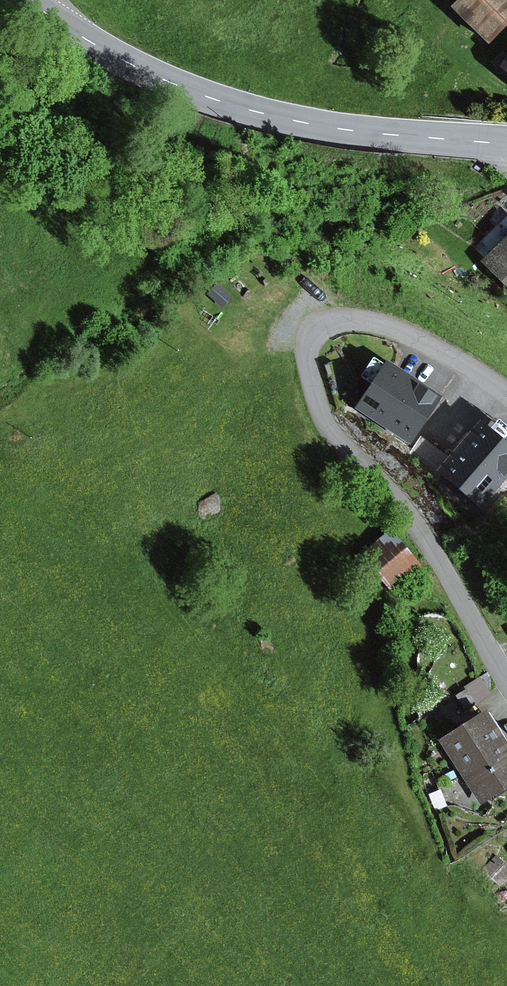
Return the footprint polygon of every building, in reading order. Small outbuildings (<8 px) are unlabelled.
[(454,3),(491,41),(506,26),(506,0),(457,0),(454,3)] [(499,64),(506,72),(506,55),(499,64)] [(474,249),(506,282),(506,216),(474,249)] [(445,393),(390,357),(358,405),(413,441),(445,393)] [(483,418),(440,469),(482,504),(506,475),(506,438),(483,418)] [(424,565),(393,527),(361,554),(393,592),(424,565)] [(477,702),(468,688),(456,695),(465,710),(477,702)] [(489,707),(439,738),(482,804),(506,788),(506,735),(489,707)] [(448,806),(441,789),(427,795),(434,812),(448,806)] [(497,856),(488,865),(489,867),(486,870),(502,884),(504,882),(506,883),(506,882),(506,865),(497,856)]
